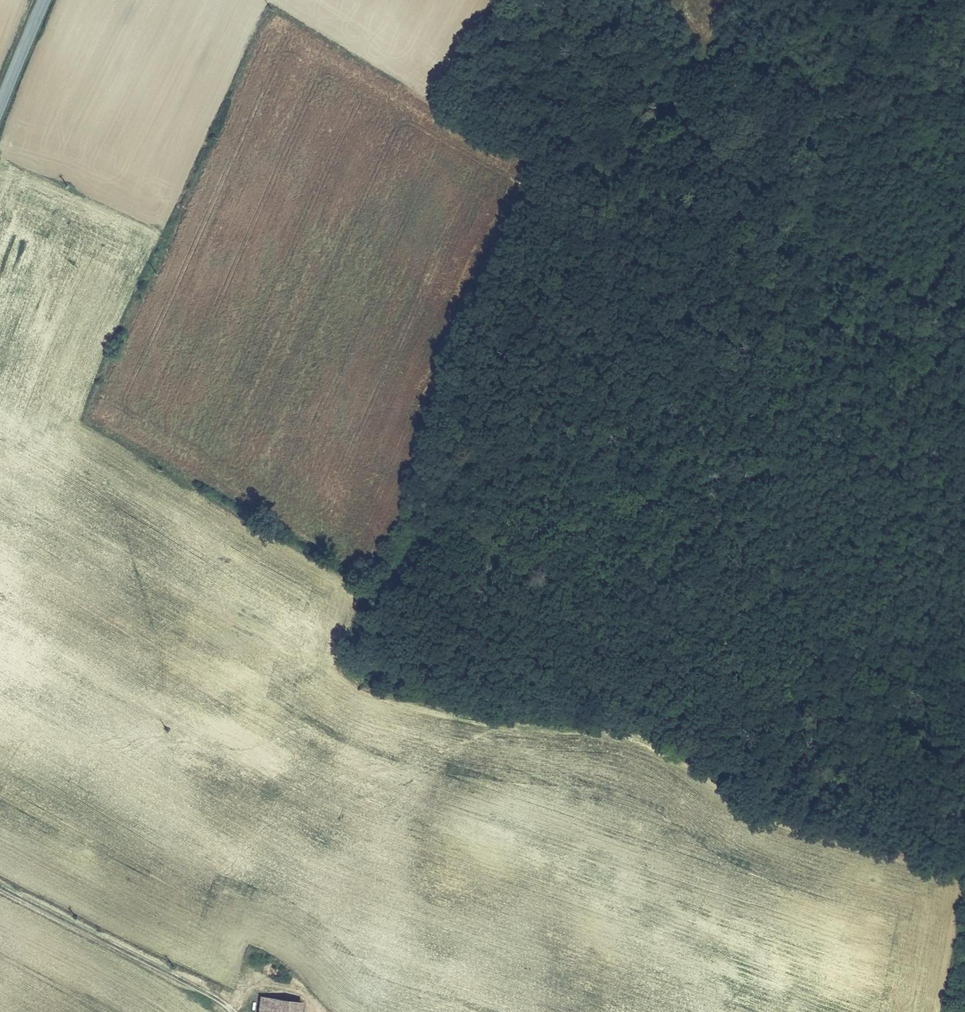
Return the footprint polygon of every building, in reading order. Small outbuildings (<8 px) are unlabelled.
[(280,1000),(262,997),(260,1011),(279,1011),(280,1000)] [(280,1000),(279,1011),(300,1011),(301,1003),(280,1000)]
